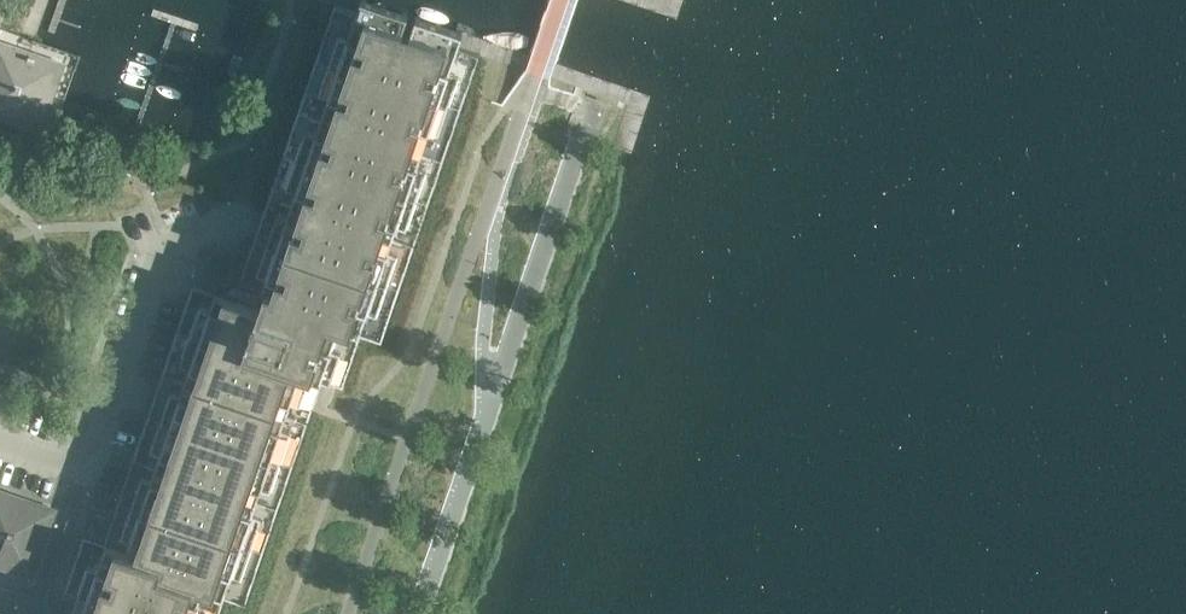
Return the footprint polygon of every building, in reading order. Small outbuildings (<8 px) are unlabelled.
[(357,12),(334,4),(264,211),(258,226),(254,238),(233,299),(192,285),(157,389),(153,401),(148,414),(114,513),(104,542),(84,535),(75,560),(96,567),(85,597),(78,594),(71,613),(219,613),(225,597),(245,604),(311,411),(322,379),(343,386),(360,334),(381,341),(480,53),(457,46),(460,38),(462,33),(415,16),(411,30),(403,27),(408,14),(367,0),(361,0),(359,4),(357,12)] [(0,41),(0,117),(20,124),(47,110),(64,63),(0,41)] [(9,532),(56,509),(0,490),(0,529),(9,532)] [(94,507),(84,535),(104,542),(114,513),(94,507)] [(56,509),(9,532),(0,559),(0,566),(33,577),(56,509)] [(96,567),(75,560),(65,590),(78,594),(85,597),(96,567)]
